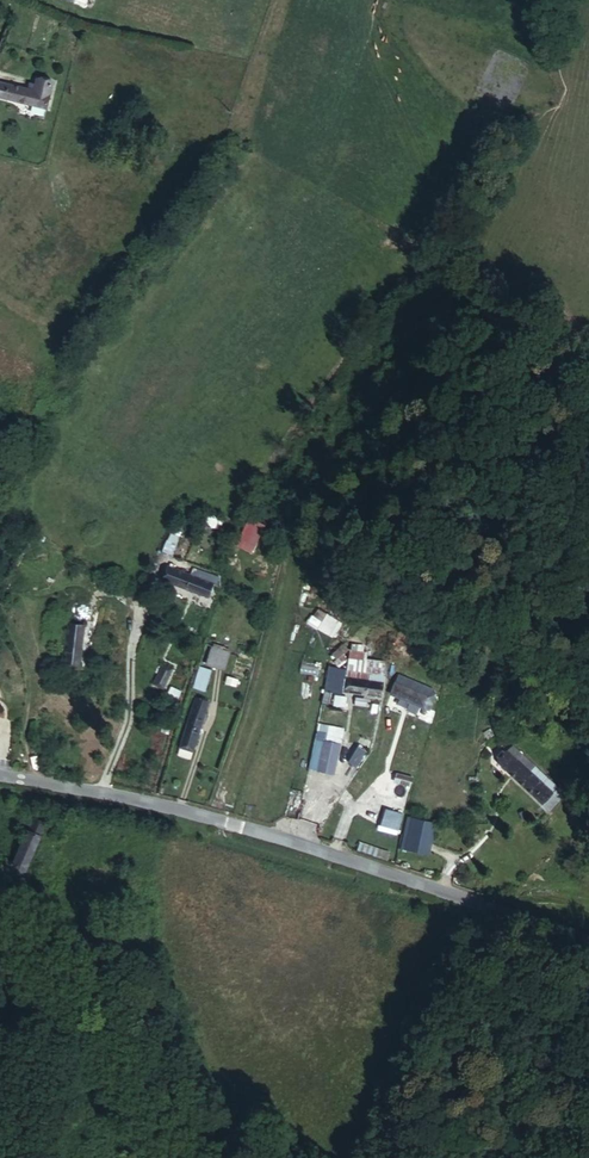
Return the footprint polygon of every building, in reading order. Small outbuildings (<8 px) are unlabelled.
[(0,81),(0,96),(34,104),(38,91),(31,89),(0,81)] [(40,106),(48,82),(40,81),(39,85),(38,91),(34,104),(40,106)] [(52,83),(48,82),(40,106),(45,108),(52,83)] [(202,511),(198,519),(214,526),(218,518),(202,511)] [(207,598),(214,584),(199,578),(201,574),(195,571),(192,575),(171,566),(166,581),(207,598)] [(84,621),(70,620),(65,663),(79,665),(84,621)] [(228,654),(212,649),(206,667),(222,672),(228,654)] [(160,685),(169,667),(162,664),(154,682),(160,685)] [(206,692),(213,671),(200,667),(193,688),(206,692)] [(488,695),(494,687),(480,677),(474,685),(488,695)] [(345,678),(343,690),(382,695),(383,683),(345,678)] [(429,697),(395,684),(391,694),(425,707),(429,697)] [(210,703),(197,699),(180,749),(194,753),(210,703)] [(329,737),(320,735),(312,772),(321,774),(329,737)] [(344,740),(329,737),(321,774),(336,777),(344,740)] [(494,755),(499,760),(509,749),(504,745),(494,755)] [(357,746),(349,762),(360,768),(368,751),(357,746)] [(509,749),(499,760),(547,804),(557,793),(509,749)] [(49,806),(42,804),(31,831),(42,835),(49,819),(44,818),(49,806)] [(399,831),(404,814),(384,808),(379,825),(399,831)] [(437,826),(417,822),(410,853),(430,858),(437,826)] [(12,869),(26,875),(42,835),(31,831),(30,830),(12,869)] [(388,860),(390,852),(361,842),(359,850),(388,860)] [(12,869),(7,879),(22,886),(26,875),(12,869)]
